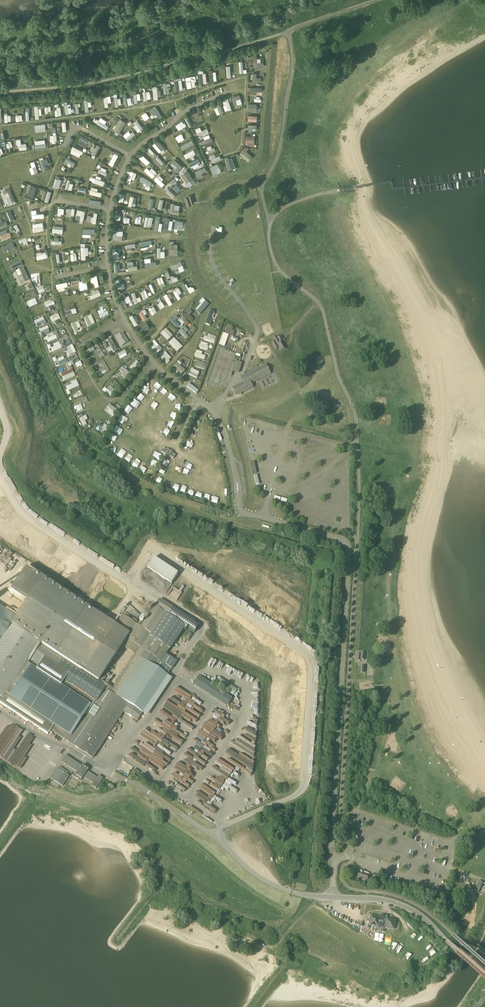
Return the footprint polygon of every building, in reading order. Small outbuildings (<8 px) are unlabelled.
[(254,67),(264,67),(264,62),(257,63),(257,56),(253,57),(254,67)] [(253,81),(261,81),(261,77),(257,77),(257,73),(253,73),(253,81)] [(186,76),(187,87),(197,86),(195,75),(186,76)] [(231,97),(234,105),(238,104),(236,100),(241,98),(239,95),(231,97)] [(226,104),(223,105),(225,110),(232,109),(228,97),(225,98),(226,104)] [(216,104),(217,107),(215,107),(217,114),(224,112),(220,102),(216,104)] [(156,106),(150,110),(157,120),(163,116),(156,106)] [(30,110),(26,110),(26,120),(34,119),(34,116),(31,116),(30,110)] [(146,112),(142,115),(145,120),(150,117),(146,112)] [(120,118),(113,129),(119,133),(126,122),(120,118)] [(99,120),(97,123),(107,129),(109,126),(99,120)] [(137,120),(134,122),(140,130),(143,128),(137,120)] [(179,130),(186,125),(183,120),(176,125),(179,130)] [(208,128),(202,130),(201,126),(195,128),(198,136),(209,132),(208,128)] [(134,131),(131,133),(129,130),(123,134),(127,140),(136,135),(134,131)] [(178,142),(185,139),(182,133),(176,136),(178,142)] [(199,138),(201,144),(212,140),(210,134),(199,138)] [(82,135),(80,139),(88,143),(90,140),(82,135)] [(21,138),(17,139),(18,150),(27,149),(27,143),(21,143),(21,138)] [(153,143),(161,154),(167,150),(158,139),(153,143)] [(183,149),(194,143),(192,140),(181,145),(183,149)] [(94,151),(93,154),(95,155),(100,146),(98,145),(97,145),(94,144),(91,150),(94,151)] [(153,158),(156,155),(149,146),(145,149),(153,158)] [(185,154),(187,157),(195,153),(193,149),(185,154)] [(252,156),(243,149),(241,151),(243,152),(240,155),(248,161),(252,156)] [(109,164),(113,166),(119,155),(115,152),(109,164)] [(141,161),(145,166),(150,161),(142,152),(138,156),(142,160),(141,161)] [(18,156),(16,157),(18,166),(25,165),(22,154),(18,155),(18,156)] [(156,158),(162,165),(164,162),(158,156),(156,158)] [(191,166),(202,160),(200,157),(189,163),(191,166)] [(67,158),(65,160),(74,166),(76,163),(67,158)] [(236,168),(232,158),(228,159),(226,160),(225,160),(229,170),(236,168)] [(183,166),(175,159),(172,162),(177,166),(174,170),(176,173),(180,169),(183,166)] [(28,163),(32,174),(38,172),(34,161),(28,163)] [(210,167),(213,174),(217,172),(215,168),(219,166),(217,163),(210,167)] [(150,169),(147,167),(144,170),(153,178),(159,171),(155,167),(154,169),(152,167),(150,169)] [(187,183),(193,179),(191,175),(191,176),(187,170),(181,174),(187,183)] [(162,180),(164,178),(159,174),(154,179),(162,186),(165,183),(162,180)] [(142,176),(140,180),(150,186),(152,183),(142,176)] [(106,181),(94,177),(93,181),(104,186),(106,181)] [(178,192),(171,186),(166,191),(173,197),(178,192)] [(15,203),(11,191),(8,192),(7,190),(3,191),(4,195),(7,194),(9,198),(5,199),(8,206),(15,203)] [(188,206),(191,205),(191,203),(194,202),(192,194),(188,195),(189,197),(185,198),(188,206)] [(169,213),(179,215),(179,210),(174,209),(175,204),(171,203),(170,209),(169,208),(168,212),(169,213)] [(11,222),(15,220),(10,211),(6,213),(11,222)] [(183,221),(175,220),(175,224),(175,228),(178,229),(179,225),(183,225),(183,221)] [(113,239),(123,240),(123,236),(116,235),(117,231),(113,231),(113,239)] [(2,248),(4,253),(15,248),(13,244),(2,248)] [(36,253),(37,259),(48,257),(46,250),(36,253)] [(12,270),(23,265),(21,261),(10,266),(12,270)] [(174,268),(176,273),(180,272),(178,267),(182,265),(181,261),(172,265),(174,268)] [(18,285),(29,282),(24,268),(14,271),(18,285)] [(169,270),(165,272),(170,283),(179,280),(177,276),(172,279),(169,270)] [(31,275),(32,282),(36,281),(36,284),(40,283),(39,274),(31,275)] [(95,282),(96,287),(100,286),(97,275),(91,277),(92,283),(95,282)] [(161,288),(166,286),(162,276),(157,278),(161,288)] [(79,282),(80,290),(88,289),(86,279),(83,280),(83,281),(79,282)] [(58,288),(59,291),(66,290),(65,287),(69,286),(68,284),(71,284),(70,281),(68,282),(68,281),(57,284),(58,288)] [(184,282),(181,284),(187,294),(190,293),(184,282)] [(45,285),(37,288),(39,294),(47,291),(45,285)] [(173,291),(178,300),(181,298),(176,289),(173,291)] [(125,307),(134,304),(129,292),(121,295),(125,307)] [(173,303),(167,293),(164,295),(169,305),(173,303)] [(30,308),(38,304),(35,299),(28,302),(30,308)] [(205,302),(197,311),(200,314),(208,304),(205,302)] [(64,313),(66,318),(77,315),(74,307),(65,309),(66,312),(64,313)] [(191,315),(193,313),(190,309),(184,315),(191,322),(194,318),(191,315)] [(215,312),(210,310),(205,324),(210,326),(215,312)] [(50,318),(53,323),(61,319),(58,314),(59,314),(58,312),(56,312),(57,315),(50,318)] [(129,317),(135,326),(138,324),(133,315),(129,317)] [(176,321),(178,318),(175,315),(169,322),(177,328),(180,325),(176,321)] [(84,319),(88,327),(95,324),(91,316),(84,319)] [(40,320),(35,322),(34,322),(37,328),(46,324),(45,321),(43,318),(40,319),(40,320)] [(141,334),(150,328),(147,322),(137,328),(141,334)] [(110,334),(121,329),(119,325),(108,331),(110,334)] [(48,326),(39,329),(41,335),(50,332),(48,326)] [(233,331),(234,328),(228,326),(226,333),(234,335),(235,332),(233,331)] [(160,334),(167,342),(173,336),(166,329),(160,334)] [(181,330),(179,332),(186,340),(189,338),(181,330)] [(56,331),(43,337),(46,344),(59,338),(56,331)] [(121,347),(129,342),(122,332),(115,337),(121,347)] [(214,343),(217,336),(206,333),(204,339),(214,343)] [(225,347),(229,335),(223,333),(219,345),(225,347)] [(284,342),(280,336),(277,337),(277,336),(273,338),(274,341),(271,343),(276,350),(279,349),(281,352),(286,349),(282,342),(284,342)] [(111,338),(107,340),(113,351),(117,349),(111,338)] [(183,347),(174,338),(169,344),(177,352),(183,347)] [(49,352),(65,348),(63,341),(52,344),(47,345),(49,352)] [(158,354),(160,352),(156,348),(158,346),(155,342),(150,347),(158,354)] [(209,351),(209,349),(212,350),(213,345),(201,342),(199,348),(209,351)] [(73,345),(64,348),(68,357),(64,359),(63,357),(57,360),(56,357),(53,358),(55,363),(57,366),(78,357),(73,345)] [(187,357),(191,359),(197,347),(193,345),(187,357)] [(84,351),(85,355),(95,350),(93,347),(84,351)] [(160,356),(167,364),(169,362),(162,354),(160,356)] [(136,360),(130,368),(133,370),(140,363),(136,360)] [(173,369),(181,376),(185,370),(183,368),(182,368),(180,366),(183,363),(180,360),(173,369)] [(242,363),(235,361),(232,370),(239,372),(242,363)] [(198,362),(196,368),(205,370),(207,364),(198,362)] [(236,395),(252,387),(250,384),(270,374),(266,365),(241,377),(244,383),(233,388),(236,395)] [(125,378),(130,373),(123,366),(119,370),(123,373),(121,375),(125,378)] [(104,368),(98,372),(100,376),(107,373),(104,368)] [(63,378),(64,382),(76,377),(74,373),(63,378)] [(78,382),(66,388),(68,392),(80,387),(78,382)] [(189,383),(187,387),(197,394),(199,390),(189,383)] [(145,386),(142,391),(148,395),(151,391),(145,386)] [(105,388),(103,390),(110,396),(112,394),(105,388)] [(109,404),(107,407),(115,413),(117,411),(109,404)] [(121,415),(118,421),(124,424),(127,417),(121,415)] [(106,433),(110,427),(104,424),(101,429),(106,433)] [(114,431),(120,435),(123,429),(117,426),(114,431)] [(97,433),(92,438),(98,443),(103,438),(97,433)] [(175,458),(177,455),(163,448),(161,451),(175,458)] [(118,456),(123,459),(127,452),(122,449),(118,456)] [(151,457),(158,461),(161,455),(155,452),(151,457)] [(137,467),(141,461),(136,458),(132,465),(137,467)] [(172,584),(178,574),(154,558),(147,567),(164,578),(172,584)] [(122,615),(115,625),(42,577),(16,617),(0,607),(0,703),(47,735),(50,731),(69,743),(93,759),(123,712),(137,721),(142,712),(171,669),(176,662),(166,655),(169,649),(170,650),(185,627),(194,633),(199,626),(173,608),(159,599),(155,606),(154,606),(141,627),(136,624),(137,621),(132,618),(131,620),(122,615)] [(364,660),(365,653),(361,653),(361,654),(357,654),(357,661),(361,661),(361,660),(364,660)] [(226,706),(232,697),(199,675),(194,684),(226,706)] [(217,684),(235,694),(238,688),(221,678),(217,684)] [(81,766),(65,755),(61,762),(75,770),(72,775),(80,781),(81,779),(83,777),(93,784),(92,785),(96,788),(102,779),(98,776),(97,777),(87,771),(88,769),(82,765),(81,766)] [(58,783),(64,772),(57,767),(50,778),(58,783)] [(261,835),(249,840),(259,865),(271,861),(261,835)] [(367,881),(369,876),(363,874),(363,872),(359,871),(357,878),(367,881)] [(479,878),(473,892),(484,898),(484,881),(479,878)] [(387,919),(387,917),(380,915),(380,917),(371,916),(369,925),(394,929),(396,920),(387,919)] [(374,940),(382,942),(384,934),(376,932),(374,940)]
